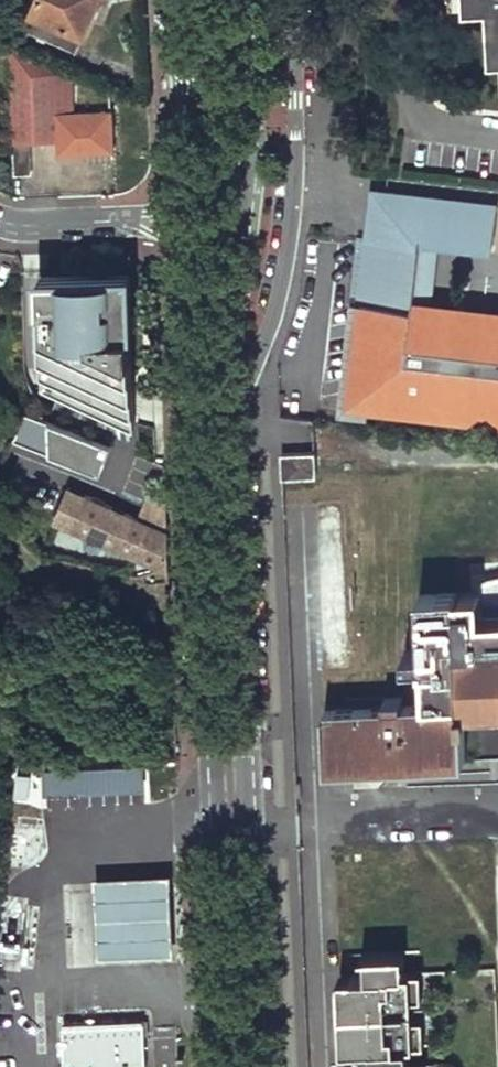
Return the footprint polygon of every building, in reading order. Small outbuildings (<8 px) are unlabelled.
[(17,25),(78,53),(88,32),(85,30),(98,0),(35,0),(32,8),(25,5),(17,25)] [(80,113),(79,75),(13,47),(17,173),(35,173),(32,143),(62,142),(63,153),(118,150),(115,110),(80,113)] [(371,238),(439,246),(493,252),(497,211),(497,209),(376,195),(371,238)] [(429,330),(432,306),(439,246),(371,238),(351,406),(421,414),(423,402),(497,411),(497,338),(429,330)] [(131,279),(43,281),(47,388),(135,432),(131,279)] [(429,330),(497,338),(497,313),(432,306),(429,330)] [(421,414),(497,423),(497,411),(423,402),(421,414)] [(0,432),(0,433),(3,434),(32,447),(44,419),(43,418),(12,405),(1,430),(0,432)] [(32,447),(31,449),(82,471),(83,467),(96,440),(44,419),(32,447)] [(83,467),(97,473),(109,446),(96,440),(83,467)] [(315,452),(282,454),(283,478),(316,476),(315,452)] [(86,497),(72,526),(169,570),(167,506),(147,497),(144,504),(144,505),(137,520),(127,515),(86,497)] [(134,500),(127,515),(137,520),(144,505),(144,504),(134,500)] [(326,753),(466,751),(465,694),(497,693),(497,603),(479,604),(479,583),(421,582),(422,695),(324,699),(325,728),(326,753)] [(94,782),(61,798),(87,849),(119,833),(94,782)] [(98,877),(100,954),(175,952),(173,875),(98,877)] [(425,963),(345,964),(343,1037),(423,1033),(425,963)] [(67,1066),(122,1066),(147,1066),(146,1017),(65,1020),(67,1066)] [(344,1057),(345,1066),(428,1066),(428,1053),(344,1057)]
